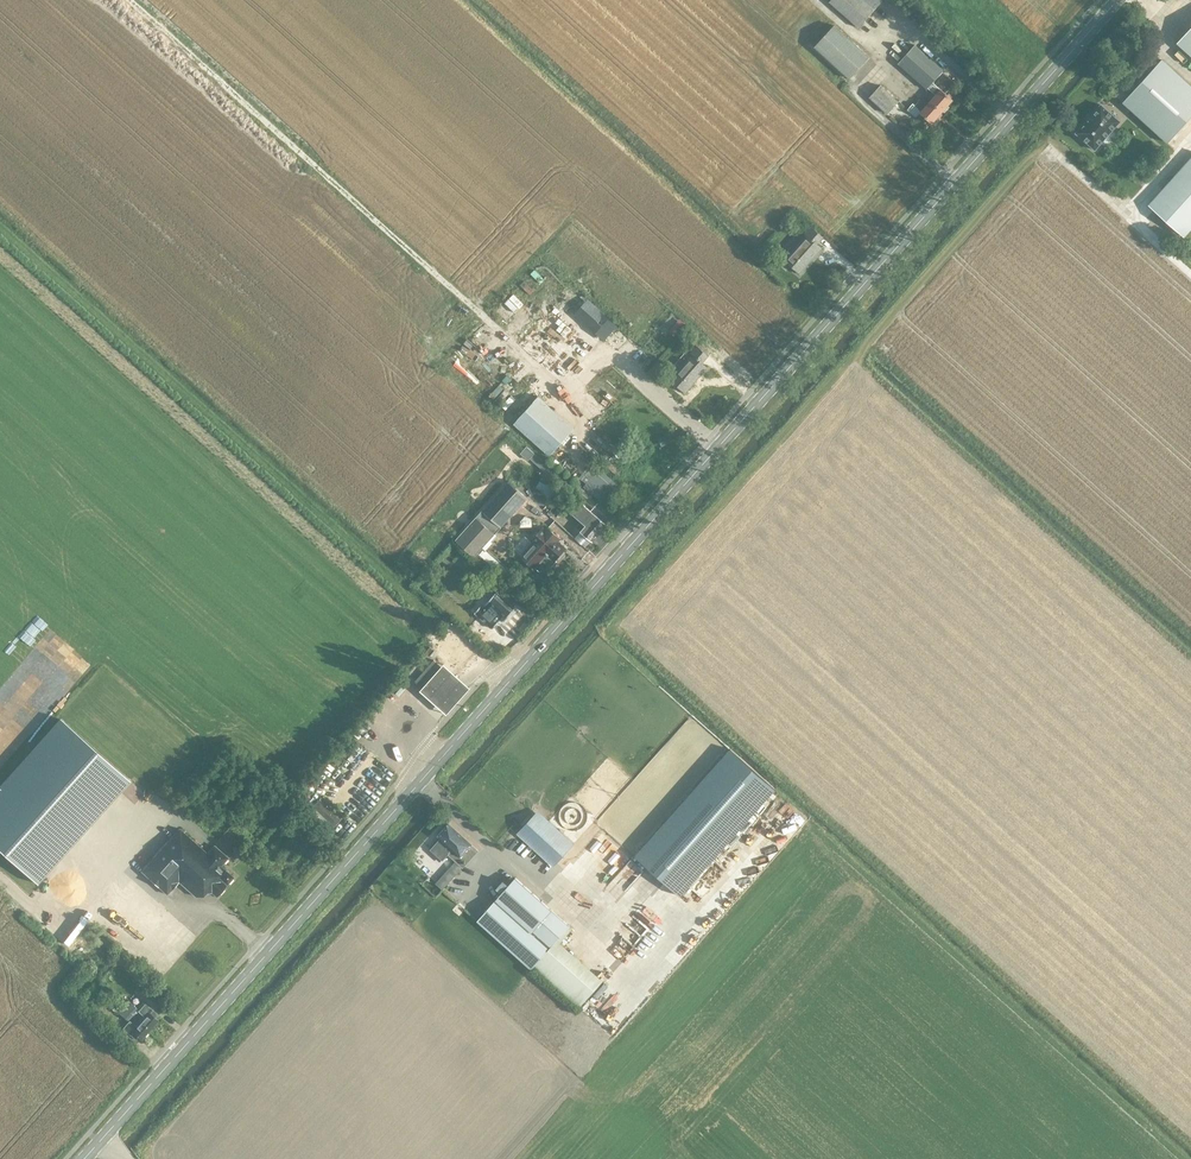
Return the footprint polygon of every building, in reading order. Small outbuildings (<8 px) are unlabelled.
[(830,2),(859,28),(884,0),(832,0),(830,2)] [(815,46),(850,79),(870,57),(834,25),(815,46)] [(1177,44),(1190,56),(1190,28),(1177,44)] [(944,71),(934,62),(938,57),(927,48),(923,52),(916,45),(899,64),(927,89),(928,88),(936,95),(931,101),(943,111),(945,112),(950,107),(948,105),(953,100),(941,89),(940,89),(933,83),(944,71)] [(1190,124),(1190,86),(1162,60),(1124,103),(1171,146),(1190,124)] [(899,102),(881,85),(870,96),(888,113),(899,102)] [(921,112),(926,117),(924,119),(929,124),(931,121),(932,123),(943,111),(931,101),(928,105),(920,100),(916,105),(922,111),(921,112)] [(1095,149),(1120,121),(1101,104),(1076,133),(1095,149)] [(1190,230),(1190,159),(1149,205),(1184,237),(1190,230)] [(817,244),(823,237),(812,227),(805,234),(807,237),(786,260),(800,273),(822,248),(817,244)] [(501,305),(511,316),(525,303),(515,293),(501,305)] [(592,326),(602,336),(612,325),(602,315),(599,318),(585,305),(580,311),(594,324),(592,326)] [(703,363),(709,357),(698,346),(691,353),(694,355),(672,380),(685,392),(708,367),(703,363)] [(514,424),(539,447),(550,456),(574,429),(539,397),(514,424)] [(610,412),(584,440),(619,473),(645,445),(610,412)] [(588,479),(584,484),(593,493),(598,488),(588,479)] [(496,534),(501,527),(502,528),(528,498),(509,480),(482,510),(483,510),(477,517),(496,534)] [(599,502),(581,487),(577,493),(594,508),(599,502)] [(575,514),(582,521),(577,527),(582,531),(581,532),(592,542),(607,526),(596,516),(594,517),(589,513),(591,511),(583,505),(575,514)] [(496,534),(477,517),(456,539),(474,556),(473,558),(501,582),(510,571),(483,547),(496,534)] [(533,543),(521,556),(534,567),(539,562),(547,568),(554,560),(566,547),(558,541),(560,539),(547,526),(545,528),(543,527),(531,540),(533,543)] [(477,613),(495,628),(499,623),(498,622),(501,618),(505,621),(516,609),(498,593),(483,609),(482,608),(477,613)] [(425,690),(444,668),(434,660),(415,681),(425,690)] [(470,689),(444,664),(421,690),(448,714),(470,689)] [(129,781),(114,767),(60,718),(0,785),(0,787),(0,788),(0,848),(37,882),(129,781)] [(680,896),(775,789),(730,749),(635,856),(680,896)] [(297,790),(293,794),(298,799),(302,794),(297,790)] [(536,814),(521,830),(556,862),(571,846),(536,814)] [(438,837),(441,839),(432,850),(443,860),(449,854),(464,868),(479,850),(449,824),(438,837)] [(217,895),(233,877),(221,866),(228,858),(215,845),(207,854),(180,829),(142,872),(167,895),(179,882),(195,897),(206,885),(217,895)] [(646,872),(632,858),(605,886),(619,900),(646,872)] [(444,890),(452,881),(445,874),(437,883),(444,890)] [(516,878),(498,899),(552,946),(570,925),(516,878)] [(533,968),(552,946),(498,899),(479,921),(533,968)] [(595,956),(607,966),(611,962),(599,951),(595,956)] [(138,1009),(127,999),(117,1011),(128,1020),(138,1009)] [(142,1012),(137,1018),(150,1030),(158,1021),(155,1018),(158,1015),(145,1004),(140,1011),(142,1012)] [(124,1028),(131,1035),(136,1039),(139,1036),(142,1039),(150,1030),(137,1018),(132,1023),(130,1021),(124,1028)]
